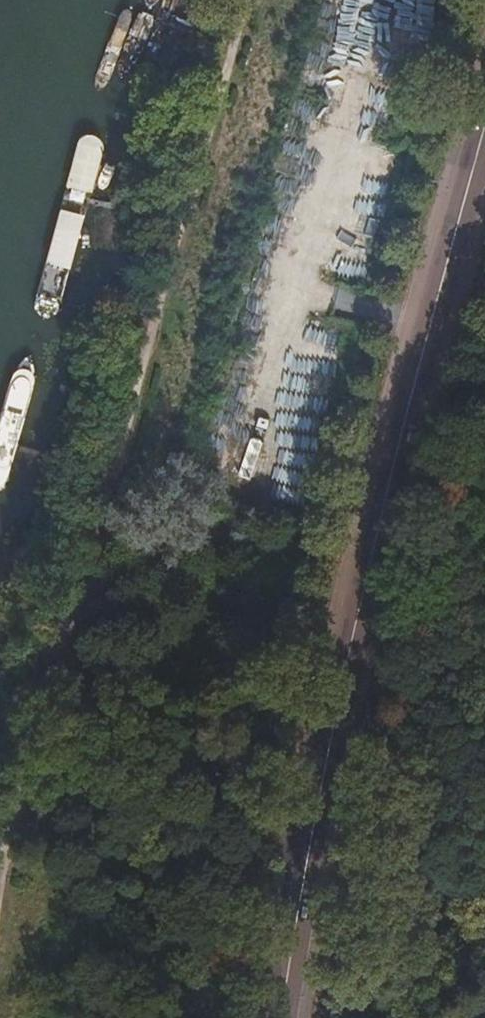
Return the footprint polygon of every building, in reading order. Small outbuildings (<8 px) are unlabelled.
[(83,135),(80,138),(37,297),(35,306),(37,312),(41,316),(46,317),(51,317),(56,315),(58,312),(62,301),(105,146),(104,141),(101,137),(95,134),(87,134),(83,135)] [(28,356),(20,363),(16,369),(13,375),(0,419),(0,494),(4,493),(8,487),(11,475),(10,470),(35,382),(36,375),(34,364),(32,358),(30,356),(28,356)]
